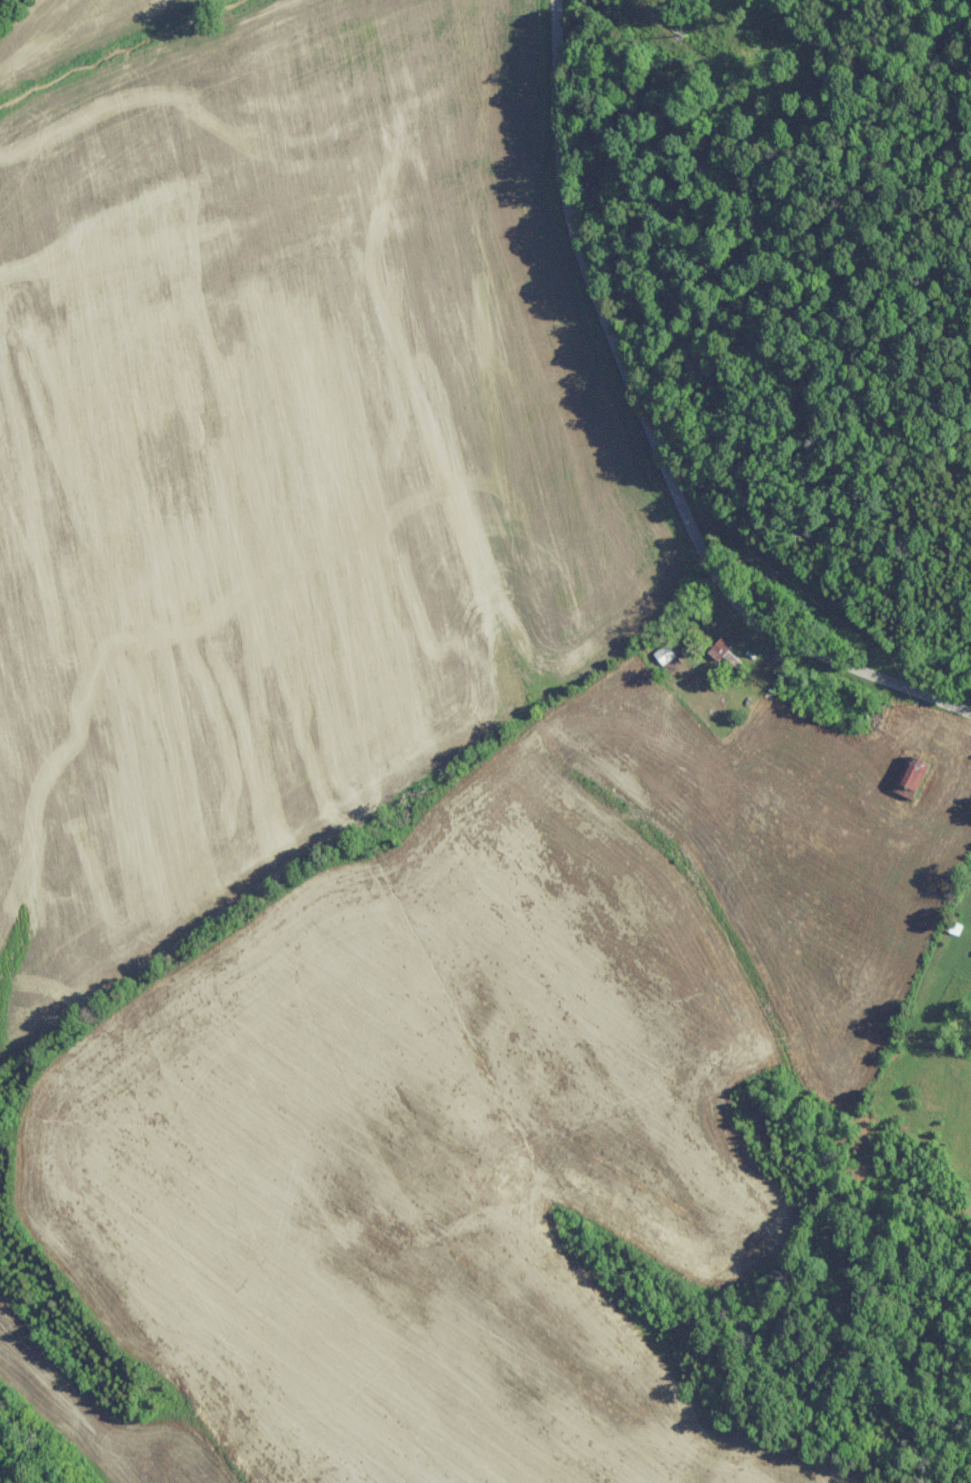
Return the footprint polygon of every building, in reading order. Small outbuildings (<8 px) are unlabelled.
[(726,644),(717,638),(711,647),(719,653),(726,644)] [(660,667),(673,656),(663,643),(649,654),(660,667)] [(922,766),(907,756),(886,789),(896,795),(901,788),(906,791),(922,766)]
